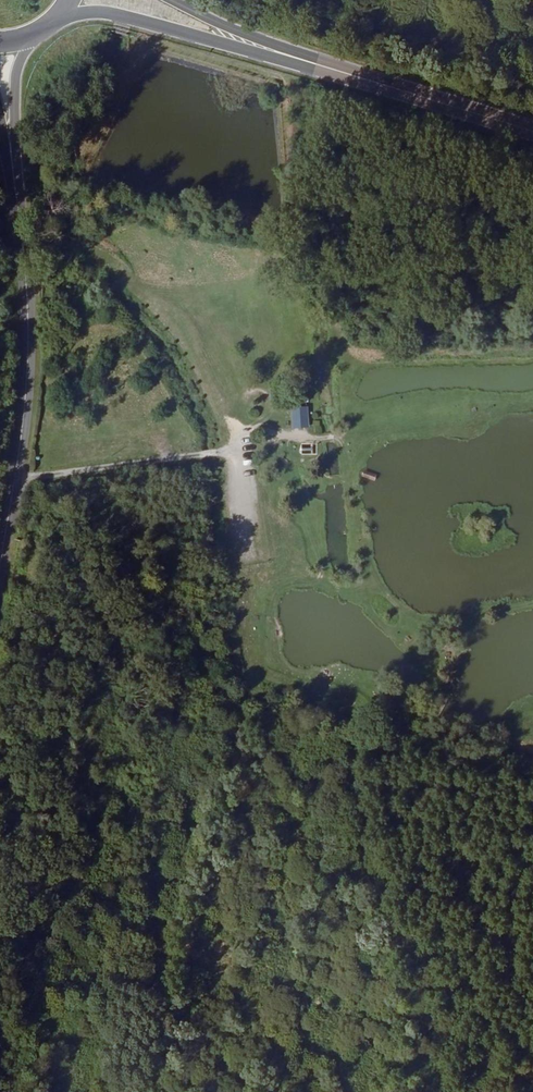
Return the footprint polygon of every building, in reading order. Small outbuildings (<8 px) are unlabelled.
[(308,425),(307,408),(292,409),(294,426),(308,425)]
